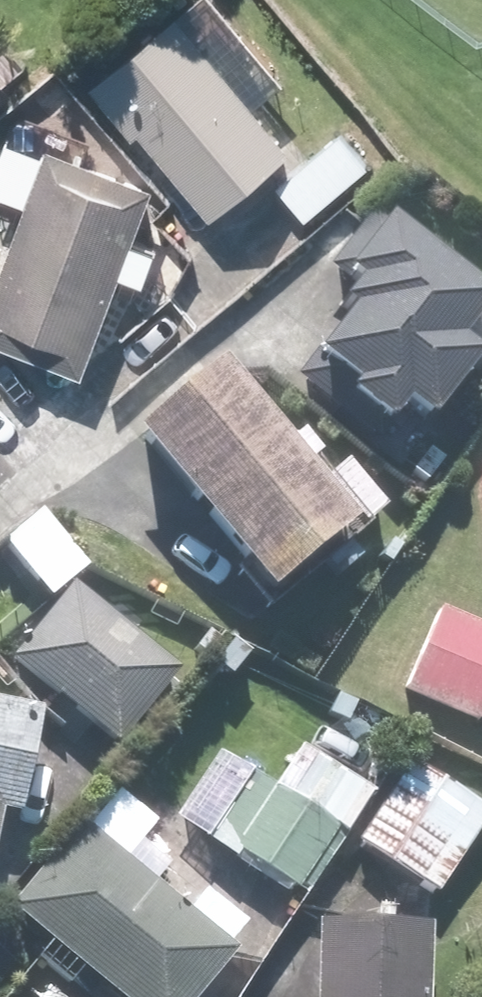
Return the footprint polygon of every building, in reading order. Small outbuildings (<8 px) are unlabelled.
[(187,10),(100,83),(142,134),(149,128),(220,213),(301,146),(187,10)] [(23,84),(17,76),(32,63),(3,30),(0,32),(0,104),(23,84)] [(0,297),(0,335),(93,371),(166,179),(90,150),(94,141),(30,116),(0,195),(0,199),(33,211),(0,297)] [(346,129),(283,184),(312,217),(375,163),(346,129)] [(400,220),(397,224),(380,210),(333,269),(362,291),(352,303),(361,310),(325,356),(320,353),(301,377),(385,443),(416,404),(441,423),(481,370),(481,349),(472,342),(481,329),(481,284),(400,220)] [(231,363),(148,432),(266,573),(255,582),(278,610),(290,600),(284,593),(366,524),(231,363)] [(45,511),(8,543),(56,599),(94,567),(45,511)] [(79,585),(17,661),(123,747),(185,671),(79,585)] [(411,691),(481,722),(481,625),(446,609),(411,691)] [(10,813),(27,817),(50,713),(0,702),(0,858),(10,813)] [(224,817),(240,850),(302,889),(366,788),(305,748),(281,788),(253,772),(224,817)] [(362,845),(441,896),(481,834),(481,805),(416,762),(362,845)] [(16,909),(58,944),(43,961),(74,987),(89,969),(123,996),(207,996),(244,953),(161,884),(175,866),(147,843),(162,824),(123,792),(93,828),(87,824),(16,909)] [(324,922),(322,996),(434,996),(436,925),(324,922)]
